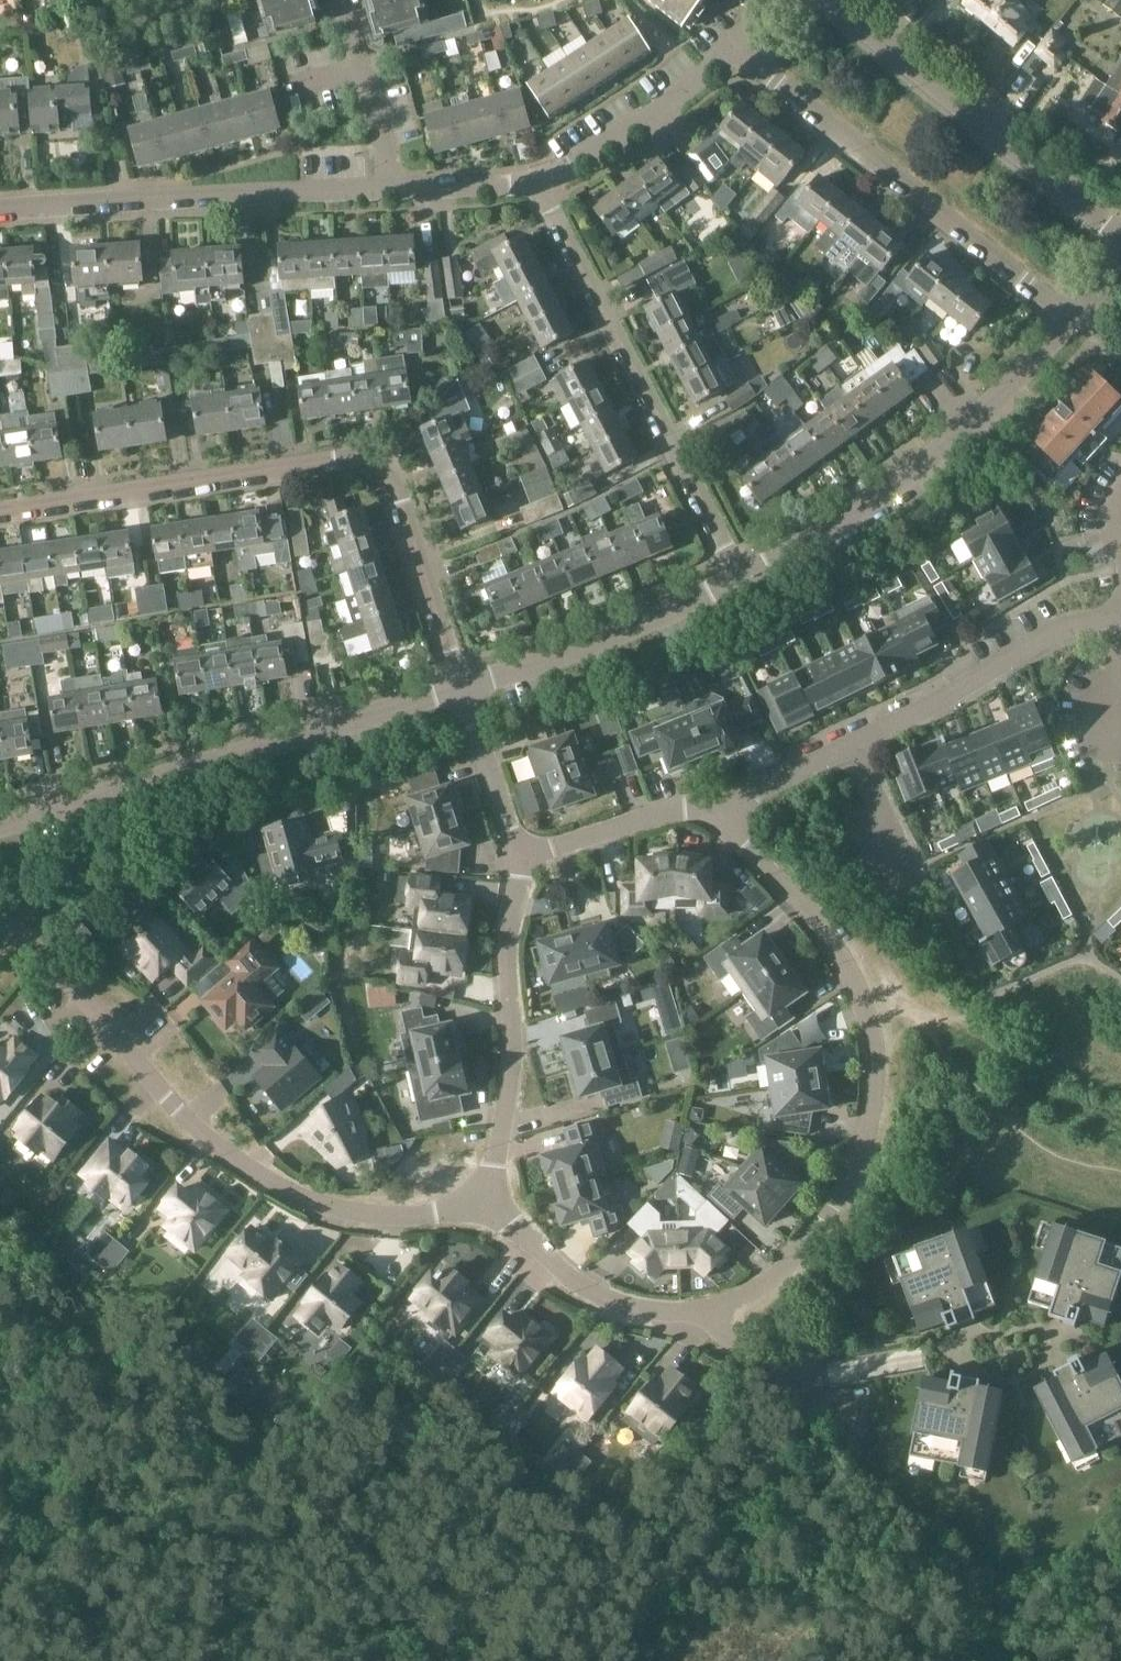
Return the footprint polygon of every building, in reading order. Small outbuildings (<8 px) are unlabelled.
[(265,24),(273,21),(277,35),(316,24),(310,0),(258,0),(265,24)] [(467,27),(463,13),(421,25),(418,12),(426,9),(424,0),(372,0),(382,37),(394,33),(397,47),(467,27)] [(683,29),(707,0),(647,0),(683,29)] [(990,24),(1011,0),(968,0),(965,3),(990,24)] [(1014,0),(1011,0),(990,24),(1015,45),(1030,29),(1026,26),(1033,17),(1014,0)] [(1120,18),(1120,0),(1092,0),(1104,9),(1094,23),(1110,34),(1120,18)] [(600,2),(592,4),(595,17),(603,15),(600,2)] [(587,19),(595,17),(592,4),(583,6),(587,19)] [(240,12),(227,16),(235,46),(248,43),(240,12)] [(554,14),(545,16),(549,29),(557,27),(554,14)] [(24,29),(22,16),(15,17),(11,24),(12,31),(14,30),(24,29)] [(537,19),(541,31),(549,29),(545,16),(537,19)] [(629,19),(609,32),(632,67),(652,54),(629,19)] [(510,26),(501,28),(504,41),(513,39),(510,26)] [(490,29),(467,36),(469,46),(493,40),(490,29)] [(1041,43),(1034,52),(1055,71),(1056,70),(1068,56),(1061,50),(1069,42),(1054,29),(1041,43)] [(589,45),(611,80),(632,67),(609,32),(589,45)] [(444,42),(432,45),(435,56),(447,52),(444,42)] [(501,75),(492,44),(481,47),(490,78),(501,75)] [(432,45),(421,49),(424,59),(435,56),(432,45)] [(568,59),(591,94),(611,80),(589,45),(568,59)] [(195,47),(183,50),(186,60),(198,57),(195,47)] [(174,63),(186,60),(183,50),(171,53),(174,63)] [(246,51),(234,55),(237,64),(248,61),(246,51)] [(416,51),(400,55),(403,69),(419,64),(416,51)] [(222,58),(225,67),(237,64),(234,55),(222,58)] [(149,59),(138,62),(140,73),(152,70),(149,59)] [(548,72),(571,107),(591,94),(568,59),(548,72)] [(119,61),(100,66),(107,90),(125,85),(119,61)] [(129,76),(140,73),(138,62),(126,66),(129,76)] [(1108,85),(1120,94),(1120,64),(1108,85)] [(69,87),(40,89),(43,133),(73,131),(72,115),(92,114),(88,65),(87,65),(81,66),(77,69),(73,72),(70,76),(69,80),(69,83),(69,87)] [(528,85),(550,120),(571,107),(548,72),(528,85)] [(43,133),(40,89),(30,90),(29,78),(0,80),(0,136),(43,133)] [(142,82),(137,84),(139,92),(145,90),(142,82)] [(1104,122),(1120,133),(1120,132),(1120,94),(1108,85),(1092,109),(1106,119),(1104,122)] [(496,98),(506,134),(530,127),(520,92),(496,98)] [(246,99),(255,135),(279,128),(270,93),(246,99)] [(474,105),(483,140),(506,134),(496,98),(474,105)] [(246,99),(223,106),(233,141),(255,135),(246,99)] [(720,174),(730,163),(724,154),(720,149),(734,139),(743,146),(764,121),(743,104),(723,128),(689,154),(688,155),(708,183),(720,174)] [(451,111),(461,147),(483,140),(474,105),(451,111)] [(200,112),(210,147),(233,141),(223,106),(200,112)] [(437,153),(461,147),(451,111),(427,118),(437,153)] [(200,112),(177,118),(187,154),(210,147),(200,112)] [(154,125),(164,160),(187,154),(177,118),(154,125)] [(756,172),(784,138),(764,121),(743,146),(730,163),(740,172),(746,164),(756,172)] [(141,167),(164,160),(154,125),(131,131),(141,167)] [(778,189),(785,180),(786,181),(807,156),(784,138),(756,172),(778,189)] [(672,175),(661,160),(639,177),(659,203),(658,204),(665,215),(691,195),(675,173),(672,175)] [(706,185),(692,166),(680,174),(694,194),(706,185)] [(639,177),(618,192),(638,219),(658,204),(659,203),(639,177)] [(820,178),(800,203),(820,220),(841,195),(820,178)] [(734,201),(721,190),(713,200),(723,214),(734,201)] [(784,199),(774,190),(752,217),(762,226),(784,199)] [(618,192),(596,209),(616,235),(638,219),(618,192)] [(815,246),(826,255),(867,204),(856,196),(851,203),(841,195),(820,220),(830,228),(815,246)] [(797,209),(787,200),(751,242),(760,249),(761,250),(762,250),(782,226),(797,209)] [(847,273),(848,272),(862,254),(861,253),(882,228),(873,221),(878,214),(867,204),(826,255),(847,273)] [(862,254),(848,272),(866,287),(858,297),(868,305),(887,282),(878,275),(903,245),(882,228),(861,253),(862,254)] [(471,254),(483,277),(503,266),(509,276),(537,261),(526,239),(510,247),(504,236),(471,254)] [(413,239),(386,241),(388,273),(415,272),(413,239)] [(359,242),(361,275),(388,273),(386,241),(359,242)] [(359,242),(334,244),(336,277),(361,275),(359,242)] [(333,244),(308,246),(310,291),(310,292),(337,290),(336,277),(334,244),(333,244)] [(75,286),(79,285),(79,296),(81,299),(83,301),(85,303),(88,304),(90,304),(92,304),(95,303),(97,302),(99,300),(100,299),(101,297),(102,295),(102,293),(102,290),(110,289),(109,283),(123,282),(123,286),(139,285),(139,282),(158,280),(157,269),(141,270),(140,246),(73,251),(75,286)] [(308,246),(279,247),(281,280),(283,280),(284,292),(284,293),(285,293),(310,291),(308,246)] [(671,247),(661,253),(668,266),(678,260),(671,247)] [(160,268),(161,280),(176,279),(176,289),(180,289),(180,294),(196,293),(196,298),(197,306),(211,304),(211,303),(227,302),(226,289),(240,288),(240,284),(243,283),(240,249),(174,254),(174,259),(163,260),(164,268),(160,268)] [(768,256),(762,250),(761,250),(760,249),(755,254),(762,262),(768,256)] [(7,253),(9,286),(21,285),(23,297),(36,296),(40,331),(39,331),(40,343),(56,340),(48,270),(45,268),(48,264),(48,261),(45,258),(35,258),(34,251),(7,253)] [(10,296),(9,286),(7,253),(0,254),(0,296),(10,296)] [(661,253),(639,264),(646,277),(668,266),(661,253)] [(746,254),(729,264),(740,283),(756,275),(746,254)] [(950,272),(929,255),(908,281),(929,298),(950,272)] [(758,270),(770,279),(782,265),(774,258),(770,256),(758,270)] [(457,258),(444,260),(443,260),(449,301),(463,299),(457,258)] [(423,263),(429,302),(443,300),(438,261),(437,261),(423,263)] [(503,299),(517,292),(522,302),(550,286),(537,261),(509,276),(495,283),(503,299)] [(646,309),(659,333),(688,318),(677,296),(697,285),(685,262),(649,281),(660,302),(646,309)] [(793,273),(782,265),(770,279),(781,288),(793,273)] [(970,289),(950,272),(929,298),(949,314),(970,289)] [(872,309),(882,317),(905,289),(895,281),(872,309)] [(550,286),(522,302),(534,325),(563,310),(550,286)] [(797,294),(792,289),(786,294),(791,299),(788,302),(803,324),(815,315),(808,305),(806,307),(796,294),(797,294)] [(970,331),(991,305),(970,289),(949,314),(970,331)] [(284,292),(271,293),(274,313),(278,337),(291,335),(287,311),(285,293),(284,293),(284,292)] [(486,304),(491,314),(505,308),(500,297),(486,304)] [(377,308),(364,309),(365,327),(378,326),(377,308)] [(773,313),(781,329),(796,322),(797,322),(793,316),(792,316),(790,317),(784,308),(773,313)] [(364,309),(348,310),(350,328),(365,327),(364,309)] [(575,334),(563,310),(534,325),(547,349),(575,334)] [(713,322),(719,332),(741,320),(737,312),(728,313),(713,322)] [(236,324),(237,336),(250,333),(252,341),(278,337),(274,313),(248,317),(248,322),(236,324)] [(327,314),(327,316),(325,316),(326,330),(339,329),(338,313),(327,314)] [(688,318),(659,333),(671,356),(708,337),(704,328),(696,333),(688,318)] [(921,328),(911,319),(901,332),(911,341),(921,328)] [(493,342),(481,325),(458,340),(471,357),(493,342)] [(173,329),(166,329),(167,343),(174,342),(173,329)] [(423,353),(422,329),(396,331),(397,347),(407,347),(408,355),(423,353)] [(237,336),(239,349),(252,347),(253,347),(252,341),(250,333),(237,336)] [(358,333),(346,334),(348,350),(360,349),(358,333)] [(346,334),(334,335),(335,351),(348,350),(346,334)] [(278,337),(282,361),(283,371),(297,369),(295,358),(291,335),(278,337)] [(237,336),(223,338),(225,351),(239,349),(237,336)] [(278,337),(252,341),(253,347),(252,347),(255,365),(282,361),(278,337)] [(708,337),(671,356),(683,380),(712,365),(707,354),(715,350),(708,337)] [(223,338),(209,340),(212,354),(225,351),(223,338)] [(209,340),(196,343),(198,356),(212,354),(209,340)] [(944,359),(930,340),(919,347),(933,367),(944,359)] [(21,360),(14,361),(13,342),(0,343),(0,378),(22,375),(21,360)] [(196,343),(182,345),(184,358),(198,356),(196,343)] [(70,347),(74,371),(87,369),(85,361),(83,345),(70,347)] [(182,345),(168,347),(170,361),(172,360),(184,358),(182,345)] [(57,349),(61,373),(74,371),(70,347),(57,349)] [(168,347),(154,350),(157,363),(169,361),(170,361),(168,347)] [(828,347),(818,354),(828,367),(838,359),(828,347)] [(457,349),(448,355),(457,368),(467,362),(457,349)] [(154,350),(140,352),(143,365),(157,363),(154,350)] [(885,371),(871,381),(891,408),(913,392),(907,383),(918,375),(919,377),(929,369),(914,350),(905,357),(904,357),(885,371)] [(140,352),(127,354),(129,367),(143,365),(140,352)] [(127,354),(113,357),(115,370),(129,367),(127,354)] [(828,367),(818,354),(809,362),(819,375),(828,367)] [(379,377),(384,407),(411,403),(404,356),(377,360),(379,377)] [(113,357),(99,359),(101,372),(115,370),(113,357)] [(535,358),(505,373),(511,386),(541,369),(535,358)] [(683,380),(696,404),(738,382),(726,358),(712,365),(683,380)] [(85,361),(87,369),(88,374),(101,372),(99,359),(85,361)] [(354,381),(353,381),(358,411),(384,407),(379,377),(377,360),(364,362),(367,379),(354,381)] [(563,407),(573,402),(603,387),(590,363),(551,383),(563,407)] [(87,369),(74,371),(78,394),(91,392),(88,374),(87,369)] [(511,386),(517,397),(547,381),(541,369),(511,386)] [(842,386),(870,423),(891,408),(871,381),(864,370),(842,386)] [(61,373),(64,396),(65,396),(78,394),(74,371),(61,373)] [(52,398),(64,396),(61,373),(48,375),(52,398)] [(494,393),(501,405),(517,397),(511,386),(505,373),(503,374),(509,385),(494,393)] [(326,374),(298,379),(304,420),(332,416),(327,385),(328,385),(326,374)] [(1018,456),(1051,487),(1077,459),(1084,466),(1108,440),(1101,433),(1120,411),(1120,401),(1093,375),(1063,407),(1061,405),(1060,406),(1062,408),(1057,414),(1057,413),(1048,423),(1048,422),(1046,425),(1018,456)] [(455,378),(434,400),(445,410),(448,415),(444,416),(446,420),(422,431),(432,456),(461,444),(472,440),(460,410),(459,410),(455,399),(465,387),(455,378)] [(327,385),(332,416),(358,411),(353,381),(328,385),(327,385)] [(777,388),(787,401),(797,394),(786,381),(777,388)] [(726,401),(734,412),(758,396),(750,384),(726,401)] [(821,402),(829,412),(848,439),(870,423),(842,386),(821,402)] [(239,389),(240,394),(230,396),(235,430),(264,426),(259,391),(256,392),(255,387),(239,389)] [(573,402),(585,426),(615,411),(603,387),(573,402)] [(777,408),(787,401),(777,388),(768,396),(777,408)] [(198,436),(235,430),(230,396),(212,398),(211,392),(195,395),(196,400),(192,400),(192,402),(179,404),(180,412),(194,410),(198,436)] [(141,408),(129,410),(134,445),(166,441),(162,414),(175,412),(174,405),(161,407),(161,406),(157,406),(156,401),(140,403),(141,408)] [(98,414),(95,415),(100,450),(134,445),(129,410),(113,412),(113,408),(97,410),(98,414)] [(615,411),(585,426),(597,449),(627,434),(615,411)] [(734,418),(742,430),(753,424),(746,411),(734,418)] [(807,428),(827,455),(848,439),(829,412),(807,428)] [(0,422),(7,465),(33,461),(26,418),(29,418),(28,413),(0,418),(0,421),(0,422)] [(26,418),(33,461),(60,457),(54,414),(29,418),(26,418)] [(532,424),(538,436),(553,428),(556,427),(550,414),(532,424)] [(778,433),(805,470),(827,455),(807,428),(799,417),(787,427),(778,433)] [(721,441),(730,436),(737,446),(748,439),(742,430),(734,418),(715,428),(721,441)] [(538,436),(542,444),(557,436),(553,428),(538,436)] [(514,438),(519,446),(533,439),(529,430),(514,438)] [(757,448),(784,486),(805,470),(778,433),(757,448)] [(609,473),(609,474),(639,458),(627,434),(597,449),(602,460),(591,466),(597,479),(609,473)] [(542,444),(546,452),(561,444),(557,436),(542,444)] [(519,446),(532,473),(547,467),(533,439),(519,446)] [(471,468),(461,444),(432,456),(442,480),(471,468)] [(762,502),(784,486),(757,448),(743,458),(750,469),(742,475),(762,502)] [(520,510),(527,526),(564,511),(547,467),(532,473),(520,478),(531,505),(520,510)] [(442,480),(452,505),(481,493),(471,468),(442,480)] [(637,480),(615,492),(621,504),(644,492),(637,480)] [(569,494),(575,506),(597,495),(590,482),(569,494)] [(481,493),(452,505),(463,530),(492,518),(487,506),(506,498),(500,485),(481,493)] [(605,497),(594,503),(602,517),(612,511),(605,497)] [(330,548),(341,545),(370,536),(362,509),(347,514),(342,499),(328,504),(336,531),(326,534),(330,548)] [(591,522),(602,517),(594,503),(584,508),(591,522)] [(647,522),(640,505),(628,510),(635,527),(647,558),(673,548),(660,517),(647,522)] [(963,538),(975,560),(1015,538),(999,508),(998,509),(977,521),(981,528),(963,538)] [(232,518),(237,548),(240,572),(258,570),(253,545),(274,542),(278,565),(292,563),(287,534),(274,536),(273,528),(262,530),(259,513),(232,518)] [(211,552),(237,548),(232,518),(206,522),(211,552)] [(559,519),(548,524),(554,539),(565,534),(559,519)] [(180,526),(187,571),(214,566),(211,552),(206,522),(180,526)] [(548,524),(536,529),(542,544),(554,539),(548,524)] [(153,530),(158,560),(159,560),(161,575),(187,571),(180,526),(153,530)] [(635,527),(610,537),(623,568),(647,558),(635,527)] [(292,532),(296,558),(310,556),(306,530),(292,532)] [(128,533),(101,537),(106,569),(108,580),(134,575),(128,533)] [(336,575),(349,571),(379,562),(370,536),(341,545),(345,558),(331,562),(336,575)] [(75,541),(79,573),(106,569),(101,537),(75,541)] [(623,568),(610,537),(585,547),(598,578),(623,568)] [(512,538),(493,545),(499,559),(518,551),(512,538)] [(975,560),(986,581),(1027,558),(1015,538),(975,560)] [(48,545),(53,577),(56,588),(69,585),(67,575),(79,573),(75,541),(48,545)] [(48,545),(24,549),(30,592),(30,594),(44,592),(42,578),(53,577),(48,545)] [(480,566),(499,559),(493,545),(475,553),(480,566)] [(585,547),(561,557),(573,588),(598,578),(585,547)] [(0,552),(0,571),(4,596),(30,592),(24,549),(22,549),(0,552)] [(536,567),(549,598),(573,588),(561,557),(536,567)] [(1039,580),(1027,558),(986,581),(999,603),(1039,580)] [(379,562),(349,571),(357,596),(358,597),(387,588),(379,562)] [(930,563),(922,568),(932,585),(940,579),(930,563)] [(524,608),(549,598),(536,567),(512,577),(524,608)] [(298,573),(301,586),(316,580),(312,568),(298,573)] [(499,619),(524,608),(512,577),(486,588),(499,619)] [(903,587),(899,579),(881,587),(886,596),(903,587)] [(301,586),(303,598),(320,592),(316,580),(301,586)] [(943,583),(934,588),(944,604),(953,599),(943,583)] [(164,585),(149,587),(153,615),(168,612),(164,585)] [(246,601),(244,585),(230,587),(232,603),(246,601)] [(137,602),(111,606),(113,622),(153,615),(149,587),(135,589),(137,602)] [(354,626),(366,622),(366,624),(396,614),(387,588),(358,597),(357,596),(346,600),(354,626)] [(877,589),(860,598),(863,605),(864,607),(881,598),(877,589)] [(203,591),(190,593),(193,609),(205,607),(203,591)] [(190,593),(177,594),(180,611),(193,609),(190,593)] [(849,612),(863,605),(860,598),(846,605),(849,612)] [(894,615),(898,624),(899,624),(919,665),(920,664),(916,656),(937,646),(930,631),(943,625),(930,598),(894,615)] [(944,604),(954,621),(963,616),(953,599),(944,604)] [(265,601),(246,604),(249,620),(268,617),(265,601)] [(831,603),(814,611),(817,619),(818,620),(835,611),(831,603)] [(237,622),(249,620),(246,604),(234,606),(237,622)] [(111,606),(100,608),(103,624),(113,622),(111,606)] [(305,611),(309,636),(323,634),(319,607),(305,611)] [(196,612),(199,628),(209,626),(206,610),(196,612)] [(803,626),(817,619),(814,611),(800,618),(803,626)] [(72,612),(60,614),(63,631),(75,629),(72,616),(72,612)] [(189,630),(199,628),(196,612),(186,614),(189,630)] [(33,620),(36,636),(63,631),(60,614),(33,619),(33,620)] [(396,614),(366,624),(375,651),(404,641),(396,614)] [(7,624),(10,640),(22,637),(20,622),(7,624)] [(132,623),(119,626),(121,641),(135,639),(132,623)] [(267,636),(253,638),(260,681),(287,677),(286,674),(297,672),(295,664),(309,661),(303,624),(285,628),(287,644),(269,647),(267,636)] [(898,624),(878,634),(898,675),(919,665),(899,624),(898,624)] [(119,626),(93,630),(96,646),(121,641),(119,626)] [(79,633),(65,635),(67,651),(82,648),(79,633)] [(309,636),(313,660),(333,656),(329,633),(323,634),(309,636)] [(793,633),(776,642),(780,650),(797,642),(793,633)] [(857,644),(877,686),(898,675),(878,634),(857,644)] [(41,639),(25,642),(29,667),(44,664),(43,654),(67,651),(65,635),(41,639)] [(227,643),(228,646),(235,686),(260,681),(253,638),(227,643)] [(25,642),(3,646),(7,671),(29,667),(25,642)] [(762,659),(780,650),(776,642),(758,651),(762,659)] [(857,644),(835,655),(855,696),(877,686),(857,644)] [(201,650),(208,690),(234,686),(235,686),(228,646),(201,650)] [(173,652),(175,663),(180,695),(208,690),(201,650),(201,647),(173,652)] [(835,655),(814,665),(834,707),(855,696),(835,655)] [(814,665),(792,676),(813,717),(834,707),(814,665)] [(141,673),(127,676),(129,686),(134,718),(161,713),(155,681),(143,683),(141,673)] [(75,680),(73,680),(81,727),(109,722),(102,680),(101,675),(75,680)] [(813,717),(792,676),(759,692),(779,733),(813,717)] [(102,680),(109,722),(134,718),(129,686),(117,688),(115,678),(102,680)] [(55,732),(81,727),(73,680),(61,682),(64,697),(49,700),(55,732)] [(614,699),(618,710),(627,707),(623,696),(614,699)] [(724,698),(688,712),(707,760),(745,745),(738,729),(762,719),(754,699),(728,710),(724,698)] [(1048,700),(1039,703),(1045,713),(1053,709),(1048,700)] [(609,701),(597,705),(601,718),(614,714),(609,701)] [(1009,714),(1012,722),(1027,758),(1028,758),(1027,756),(1050,747),(1033,704),(1009,714)] [(4,759),(31,754),(24,710),(12,712),(0,714),(0,733),(4,759)] [(679,771),(707,760),(688,712),(634,734),(643,758),(669,748),(679,771)] [(536,777),(539,777),(541,782),(588,765),(578,735),(567,739),(560,720),(546,725),(552,744),(533,751),(534,752),(528,754),(536,777)] [(991,731),(1008,773),(1030,765),(1028,758),(1027,758),(1012,722),(991,731)] [(991,731),(969,739),(986,782),(1008,773),(991,731)] [(944,739),(921,748),(938,791),(960,783),(947,748),(948,748),(944,739)] [(947,748),(960,783),(963,791),(986,782),(969,739),(948,748),(947,748)] [(631,747),(618,751),(627,776),(639,772),(631,747)] [(908,804),(938,791),(921,748),(898,758),(906,777),(899,780),(908,804)] [(599,795),(588,765),(541,782),(545,794),(548,793),(554,811),(599,795)] [(409,801),(418,830),(459,817),(459,814),(461,813),(457,800),(454,801),(450,787),(440,791),(434,770),(408,778),(412,791),(408,792),(410,800),(409,801)] [(1060,788),(1042,796),(1046,805),(1064,797),(1060,788)] [(1028,813),(1046,805),(1042,796),(1024,804),(1028,813)] [(1016,808),(1001,815),(1005,824),(1020,817),(1016,808)] [(989,831),(1005,824),(1001,815),(985,822),(989,831)] [(460,820),(459,817),(418,830),(427,859),(426,872),(458,874),(459,858),(456,858),(457,850),(469,846),(464,832),(467,832),(463,819),(460,820)] [(316,869),(341,862),(334,834),(317,839),(317,841),(309,843),(302,820),(264,831),(277,880),(281,879),(284,888),(298,884),(296,875),(316,869)] [(973,828),(956,836),(960,845),(977,836),(973,828)] [(942,853),(960,845),(956,836),(938,844),(942,853)] [(953,877),(965,899),(1006,876),(987,842),(961,856),(968,869),(953,877)] [(1027,847),(1035,861),(1042,857),(1034,843),(1027,847)] [(651,909),(675,909),(675,856),(668,857),(666,852),(648,855),(649,860),(639,862),(639,887),(623,887),(623,915),(651,915),(651,909)] [(683,857),(675,856),(675,909),(699,909),(699,914),(728,914),(728,887),(712,887),(712,862),(701,860),(702,855),(684,852),(683,857)] [(217,899),(222,905),(237,891),(243,898),(253,890),(236,859),(222,872),(207,855),(170,888),(196,918),(217,899)] [(1051,874),(1042,857),(1035,861),(1033,862),(1042,879),(1051,874)] [(965,899),(977,919),(1017,897),(1006,876),(965,899)] [(416,905),(413,931),(466,938),(470,901),(438,897),(440,881),(412,878),(409,904),(416,905)] [(1046,886),(1055,903),(1064,899),(1055,881),(1046,886)] [(160,895),(156,899),(162,905),(166,902),(160,895)] [(977,919),(988,940),(1021,922),(1021,923),(1029,919),(1017,897),(977,919)] [(1073,916),(1064,899),(1055,903),(1064,921),(1073,916)] [(168,915),(159,923),(148,910),(131,924),(139,933),(123,948),(134,960),(131,962),(139,971),(141,969),(152,981),(170,964),(177,972),(175,973),(186,986),(214,960),(203,948),(202,949),(203,950),(199,953),(195,948),(196,947),(168,915)] [(1120,923),(1120,910),(1108,922),(1115,929),(1120,923)] [(266,945),(280,932),(273,922),(258,935),(266,945)] [(988,940),(980,944),(993,966),(1002,961),(1004,965),(1006,968),(1007,968),(1010,970),(1012,970),(1015,971),(1017,971),(1020,970),(1021,969),(1024,967),(1025,965),(1026,962),(1027,961),(1027,957),(1027,956),(1026,953),(1024,949),(1033,944),(1021,923),(1021,922),(988,940)] [(573,931),(585,975),(587,984),(611,977),(609,968),(618,965),(615,954),(630,950),(634,955),(646,945),(628,926),(617,936),(611,937),(608,925),(586,932),(574,934),(573,931)] [(461,973),(466,938),(413,931),(410,956),(403,955),(400,982),(426,985),(428,969),(461,973)] [(551,984),(585,975),(573,931),(572,931),(573,935),(562,938),(540,944),(541,947),(532,950),(537,967),(545,964),(551,984)] [(728,973),(742,993),(788,962),(779,949),(776,952),(764,935),(744,949),(736,938),(723,946),(724,947),(707,959),(720,978),(728,973)] [(237,973),(204,1002),(220,1021),(238,1006),(253,1024),(273,1007),(269,1003),(283,992),(269,976),(276,969),(252,941),(227,962),(237,973)] [(680,968),(671,958),(664,964),(672,974),(680,968)] [(797,974),(788,962),(742,993),(757,1014),(749,1019),(763,1038),(779,1027),(780,1027),(792,1019),(784,1007),(804,993),(793,977),(797,974)] [(652,988),(657,1004),(674,999),(670,983),(652,988)] [(296,1010),(307,1023),(331,1003),(320,990),(296,1010)] [(554,998),(558,1011),(576,1006),(572,993),(554,998)] [(570,1061),(572,1069),(623,1053),(614,1025),(622,1023),(616,1003),(586,1012),(592,1030),(563,1039),(565,1046),(561,1048),(565,1062),(570,1061)] [(681,1013),(691,1028),(701,1021),(691,1005),(681,1013)] [(402,1037),(409,1071),(460,1059),(456,1039),(459,1038),(456,1024),(437,1028),(435,1018),(424,1020),(421,1009),(402,1014),(407,1035),(402,1037)] [(770,1062),(774,1087),(828,1079),(825,1060),(822,1061),(820,1052),(802,1055),(797,1046),(800,1044),(791,1031),(761,1052),(763,1063),(770,1062)] [(292,1048),(290,1050),(276,1034),(255,1052),(268,1068),(254,1080),(279,1110),(317,1078),(292,1048)] [(666,1043),(669,1054),(685,1049),(682,1038),(666,1043)] [(13,1041),(2,1054),(0,1052),(0,1099),(2,1096),(5,1098),(25,1073),(23,1071),(34,1058),(13,1041)] [(631,1081),(623,1053),(572,1069),(574,1076),(570,1077),(575,1092),(579,1091),(581,1098),(603,1091),(608,1107),(642,1097),(637,1080),(631,1081)] [(460,1059),(409,1071),(417,1106),(428,1103),(432,1121),(452,1117),(451,1111),(462,1108),(459,1096),(468,1094),(466,1085),(469,1084),(465,1065),(462,1066),(460,1059)] [(333,1101),(357,1081),(350,1068),(324,1091),(333,1101)] [(713,1076),(719,1086),(731,1078),(726,1069),(713,1076)] [(831,1099),(828,1079),(774,1087),(778,1116),(772,1117),(775,1131),(809,1135),(811,1120),(808,1120),(809,1111),(829,1108),(828,1099),(831,1099)] [(52,1160),(77,1130),(70,1124),(78,1114),(62,1101),(56,1108),(47,1101),(45,1104),(39,1099),(15,1130),(20,1134),(16,1139),(36,1155),(40,1150),(52,1160)] [(304,1132),(317,1147),(321,1144),(339,1166),(361,1157),(351,1120),(354,1118),(341,1102),(304,1132)] [(692,1108),(690,1120),(703,1122),(705,1110),(692,1108)] [(554,1173),(559,1190),(608,1176),(593,1123),(565,1131),(571,1150),(544,1158),(549,1175),(554,1173)] [(687,1125),(683,1142),(692,1146),(700,1136),(687,1125)] [(763,1143),(741,1168),(786,1208),(797,1196),(794,1193),(802,1185),(787,1172),(790,1159),(792,1159),(795,1145),(764,1140),(763,1143)] [(145,1169),(127,1154),(121,1161),(112,1154),(115,1151),(107,1145),(82,1175),(89,1181),(85,1185),(102,1200),(110,1191),(127,1205),(142,1186),(136,1181),(145,1169)] [(686,1147),(682,1158),(697,1163),(700,1151),(686,1147)] [(404,1149),(387,1154),(391,1169),(399,1167),(406,1158),(404,1149)] [(644,1170),(658,1186),(674,1170),(675,1160),(644,1170)] [(776,1220),(786,1208),(741,1168),(724,1187),(720,1184),(709,1197),(734,1219),(745,1207),(765,1225),(773,1217),(776,1220)] [(617,1207),(608,1176),(559,1190),(564,1207),(559,1209),(559,1210),(558,1216),(559,1221),(563,1225),(564,1226),(590,1219),(596,1239),(611,1234),(625,1218),(621,1206),(617,1207)] [(656,1201),(678,1200),(677,1177),(673,1177),(657,1194),(656,1201)] [(187,1200),(175,1191),(159,1211),(160,1211),(155,1217),(166,1226),(164,1228),(193,1251),(220,1218),(205,1207),(210,1201),(196,1189),(187,1200)] [(698,1222),(679,1222),(680,1267),(696,1266),(707,1277),(716,1267),(719,1270),(729,1260),(726,1257),(729,1253),(713,1238),(728,1222),(708,1202),(697,1214),(698,1222)] [(665,1267),(680,1267),(679,1222),(660,1223),(659,1215),(648,1204),(629,1224),(645,1240),(630,1256),(634,1259),(631,1263),(641,1273),(644,1270),(654,1278),(665,1267)] [(1054,1227),(1029,1303),(1053,1311),(1051,1317),(1067,1322),(1066,1326),(1076,1329),(1079,1319),(1104,1327),(1120,1275),(1120,1249),(1054,1227)] [(245,1277),(272,1300),(298,1267),(285,1256),(289,1251),(275,1240),(271,1245),(252,1229),(234,1251),(253,1267),(245,1277)] [(973,1314),(996,1306),(968,1231),(895,1258),(922,1333),(947,1324),(950,1333),(952,1332),(952,1330),(975,1321),(973,1314)] [(87,1254),(99,1264),(117,1242),(105,1233),(87,1254)] [(129,1252),(117,1242),(99,1264),(111,1274),(129,1252)] [(298,1317),(314,1330),(325,1318),(340,1330),(361,1305),(351,1297),(361,1284),(339,1266),(329,1279),(327,1277),(306,1302),(308,1304),(298,1317)] [(428,1317),(446,1331),(447,1330),(453,1335),(478,1304),(471,1298),(469,1301),(460,1294),(468,1284),(449,1268),(444,1275),(441,1273),(437,1278),(432,1275),(418,1294),(435,1308),(428,1317)] [(488,1337),(484,1343),(495,1352),(492,1354),(521,1377),(548,1344),(533,1333),(538,1327),(524,1315),(515,1327),(503,1317),(487,1337),(488,1337)] [(253,1319),(234,1342),(247,1352),(252,1347),(266,1329),(253,1319)] [(247,1352),(260,1363),(278,1339),(266,1329),(252,1347),(247,1352)] [(422,1370),(434,1380),(458,1351),(445,1341),(422,1370)] [(582,1360),(556,1393),(589,1419),(615,1386),(611,1383),(622,1369),(598,1350),(587,1363),(582,1360)] [(434,1380),(447,1390),(471,1361),(458,1351),(434,1380)] [(1072,1462),(1120,1437),(1120,1385),(1106,1356),(1083,1367),(1078,1358),(1069,1363),(1070,1366),(1056,1374),(1059,1380),(1036,1391),(1072,1462)] [(625,1422),(649,1442),(654,1446),(659,1439),(663,1442),(694,1404),(688,1399),(696,1389),(672,1369),(661,1383),(657,1379),(630,1412),(632,1414),(625,1422)] [(910,1457),(988,1472),(1003,1394),(979,1389),(981,1382),(955,1377),(927,1372),(910,1457)] [(549,1465),(561,1474),(579,1453),(567,1443),(549,1465)] [(591,1462),(579,1453),(561,1474),(573,1484),(591,1462)]
